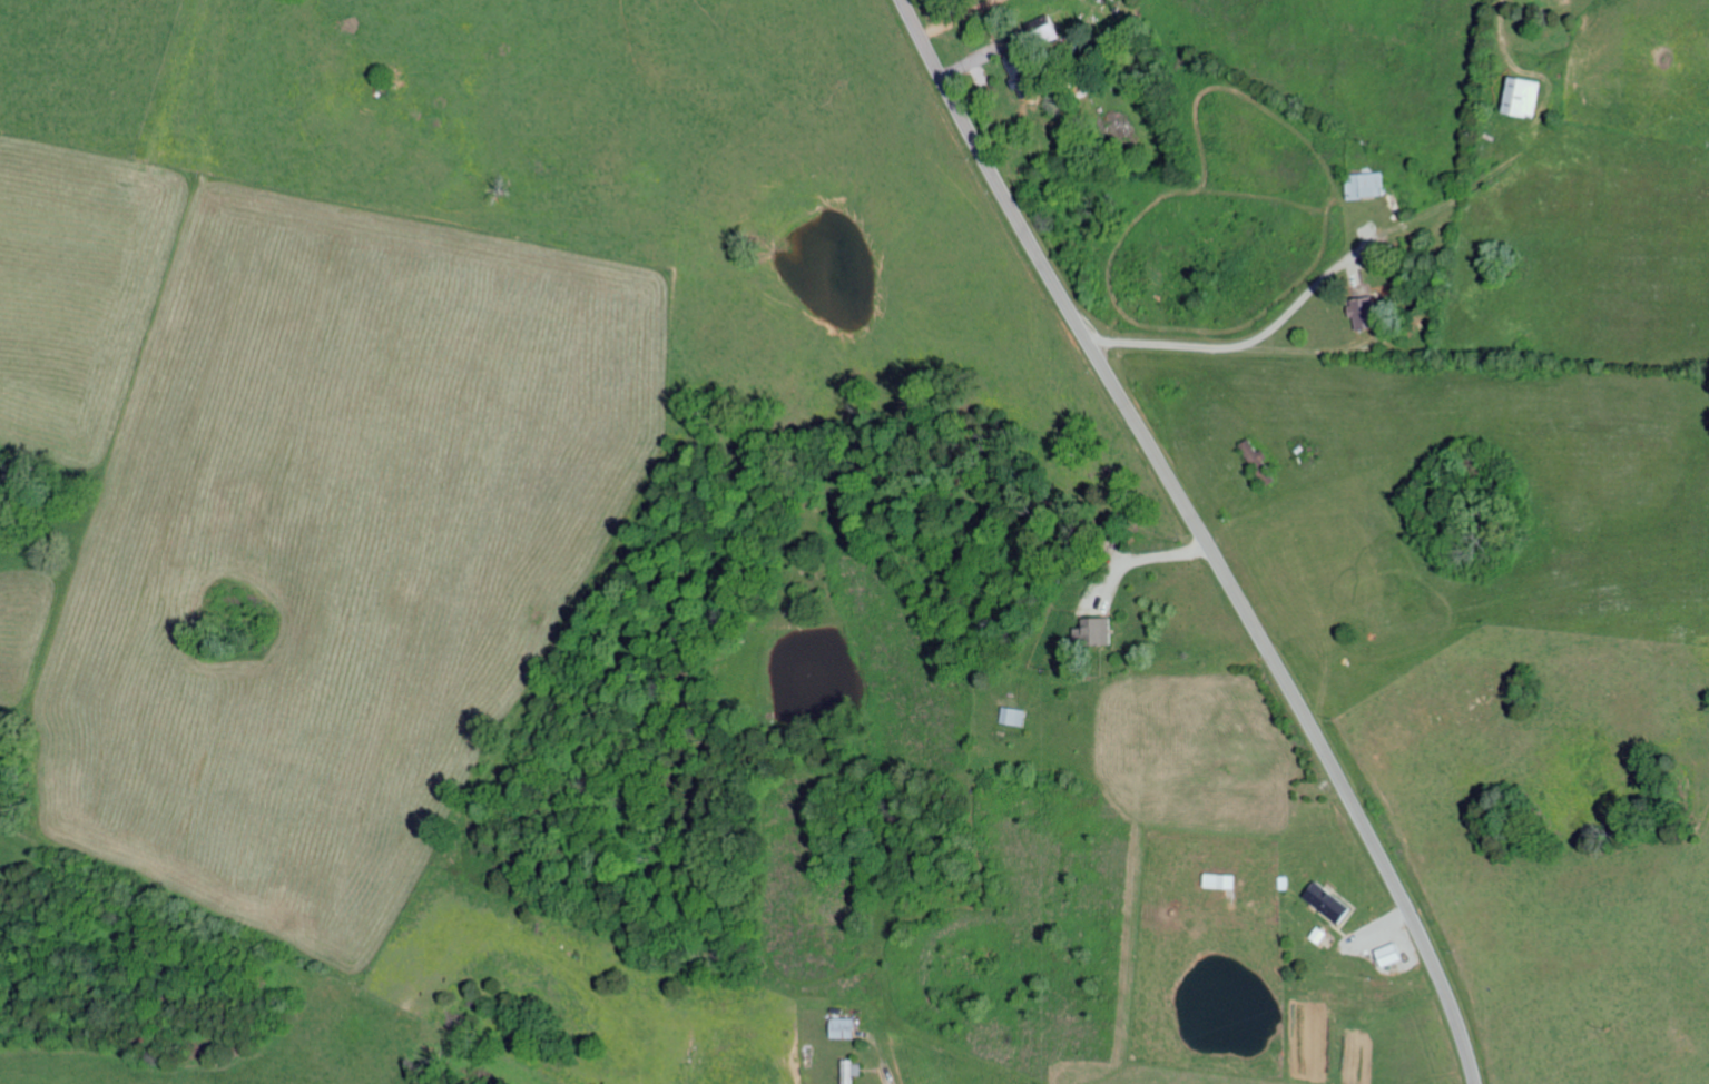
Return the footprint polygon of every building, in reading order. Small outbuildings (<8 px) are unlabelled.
[(1015,81),(1035,67),(1021,46),(1000,60),(1015,81)] [(1502,113),(1534,116),(1538,79),(1505,77),(1502,113)] [(1385,196),(1384,172),(1345,173),(1346,197),(1385,196)] [(1376,325),(1368,295),(1346,300),(1355,331),(1376,325)] [(1107,617),(1079,618),(1079,645),(1107,644),(1107,617)] [(1024,710),(1000,706),(998,722),(1021,726),(1024,710)] [(1234,887),(1234,873),(1203,872),(1202,886),(1234,887)] [(1302,895),(1338,924),(1352,907),(1316,879),(1302,895)] [(1401,961),(1396,942),(1376,947),(1380,966),(1401,961)] [(854,1017),(828,1016),(827,1037),(853,1038),(854,1017)] [(852,1074),(859,1074),(860,1060),(840,1060),(840,1083),(852,1083),(852,1074)]
